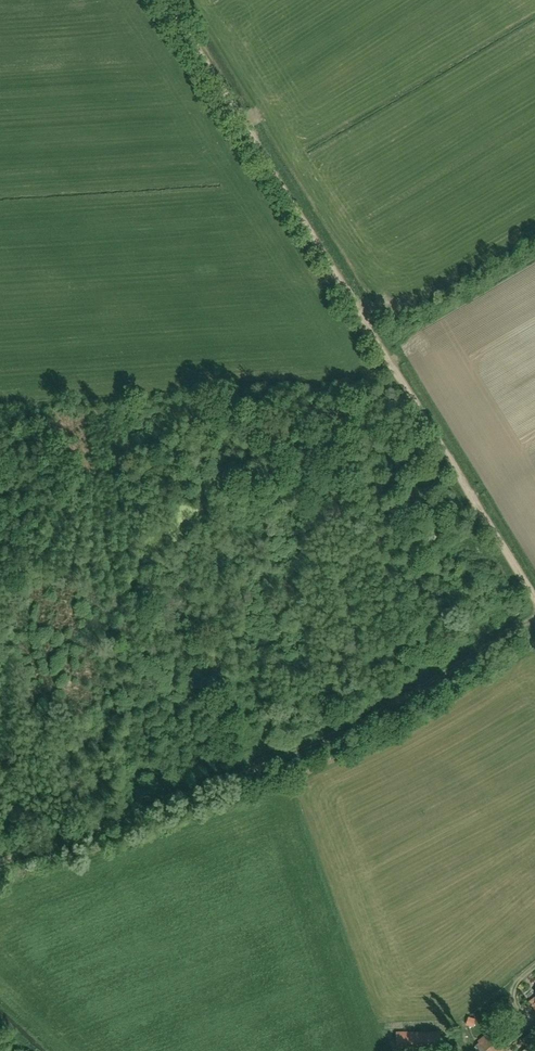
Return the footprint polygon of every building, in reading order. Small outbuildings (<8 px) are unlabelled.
[(512,1044),(499,1027),(476,1045),(477,1046),(475,1047),(476,1050),(503,1050),(512,1044)] [(441,1031),(396,1031),(396,1049),(442,1048),(441,1031)] [(531,1032),(521,1040),(527,1048),(523,1050),(534,1050),(534,1038),(531,1032)]
